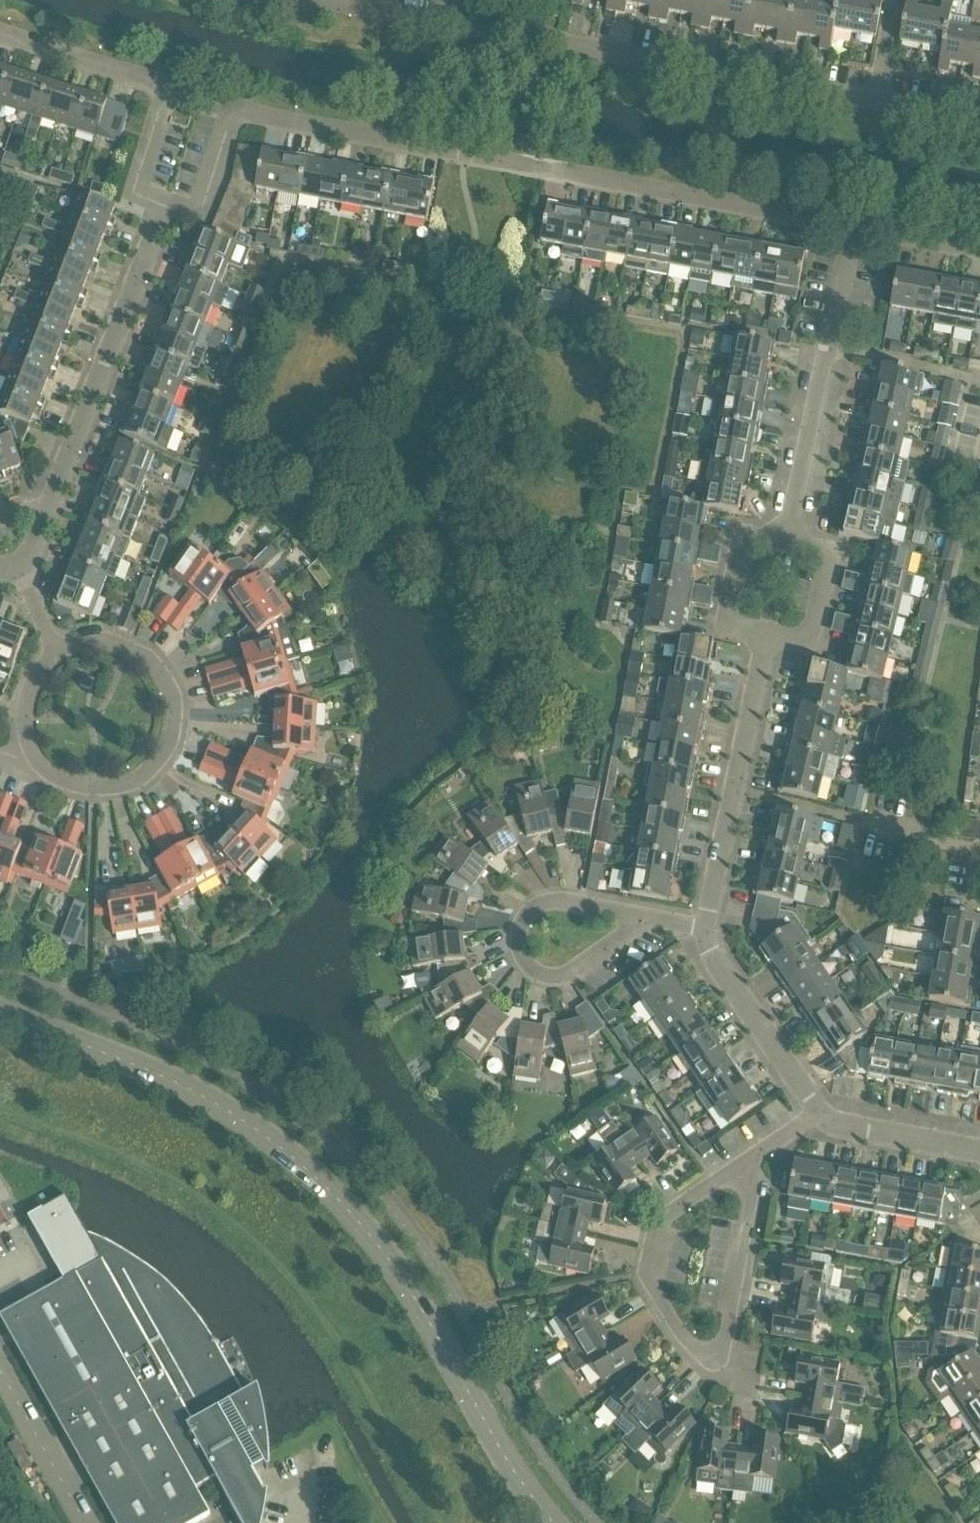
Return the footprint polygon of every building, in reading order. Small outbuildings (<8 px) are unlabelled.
[(618,0),(599,0),(608,2),(606,11),(615,13),(618,0)] [(615,13),(625,15),(627,5),(638,7),(640,0),(618,0),(615,13)] [(662,0),(640,0),(638,7),(650,9),(649,19),(658,21),(662,0)] [(658,21),(667,22),(669,13),(681,15),(684,0),(662,0),(658,21)] [(706,0),(684,0),(681,15),(693,17),(691,27),(701,28),(706,0)] [(701,28),(710,30),(712,21),(724,23),(728,0),(706,0),(701,28)] [(750,0),(728,0),(724,23),(736,25),(734,35),(744,36),(750,0)] [(744,36),(753,38),(755,29),(767,31),(772,0),(750,0),(744,36)] [(794,0),(792,0),(772,0),(767,31),(778,33),(777,42),(786,44),(794,0)] [(794,0),(786,44),(796,46),(797,36),(809,39),(815,4),(794,0)] [(832,31),(834,31),(853,35),(859,0),(837,0),(835,8),(836,8),(832,31)] [(883,0),(872,0),(872,2),(859,0),(853,35),(876,39),(883,0)] [(900,43),(922,47),(929,13),(916,10),(918,1),(913,0),(908,0),(900,43)] [(832,31),(836,8),(835,8),(815,4),(809,39),(821,41),(819,50),(830,52),(834,31),(832,31)] [(943,51),(947,28),(948,29),(952,7),(942,5),(940,15),(929,13),(922,47),(942,51),(943,51)] [(938,72),(949,74),(951,65),(962,67),(969,32),(948,29),(947,28),(943,51),(942,51),(938,72)] [(969,32),(962,67),(974,69),(972,78),(979,80),(979,34),(969,32)] [(10,71),(0,68),(0,101),(10,71)] [(3,107),(18,112),(29,78),(10,71),(0,101),(0,118),(3,107)] [(29,78),(18,112),(33,117),(38,118),(49,84),(29,78)] [(33,117),(29,127),(39,131),(42,120),(57,124),(68,90),(49,84),(38,118),(33,117)] [(77,131),(88,97),(68,90),(57,124),(77,131)] [(88,97),(77,131),(96,137),(107,103),(88,97)] [(118,144),(130,110),(107,103),(96,137),(118,144)] [(26,138),(35,141),(39,131),(29,127),(26,138)] [(263,150),(238,145),(236,157),(261,162),(263,150)] [(261,162),(259,173),(257,185),(256,189),(278,194),(284,159),(279,157),(279,153),(263,150),(261,162)] [(5,154),(2,164),(13,168),(16,157),(5,154)] [(284,159),(278,194),(299,197),(306,158),(291,155),(290,160),(284,159)] [(259,173),(261,162),(236,157),(234,169),(259,173)] [(320,201),(327,166),(321,165),(322,161),(306,158),(299,197),(320,201)] [(327,166),(320,201),(341,205),(349,166),(333,163),(332,168),(327,166)] [(349,166),(341,205),(363,209),(369,174),(363,173),(364,169),(349,166)] [(259,173),(234,169),(232,181),(257,185),(259,173)] [(61,183),(64,174),(53,170),(50,179),(61,183)] [(369,174),(363,209),(384,213),(391,174),(376,171),(375,175),(369,174)] [(72,186),(75,177),(64,174),(61,183),(72,186)] [(391,174),(384,213),(405,217),(412,182),(406,181),(407,176),(391,174)] [(435,182),(418,179),(417,183),(412,182),(405,217),(427,221),(435,182)] [(255,193),(256,189),(257,185),(232,181),(228,190),(253,200),(255,193)] [(94,183),(91,192),(102,196),(105,187),(94,183)] [(35,200),(39,189),(31,186),(27,197),(35,200)] [(223,201),(248,211),(253,200),(228,190),(223,201)] [(115,209),(79,195),(72,214),(114,230),(117,222),(111,220),(115,209)] [(219,212),(244,222),(248,211),(223,201),(219,212)] [(565,206),(548,203),(541,243),(563,247),(569,212),(564,211),(565,206)] [(569,212),(563,247),(584,251),(592,211),(576,209),(575,213),(569,212)] [(606,255),(612,220),(606,219),(607,214),(592,211),(584,251),(606,255)] [(214,223),(239,233),(244,222),(219,212),(214,223)] [(53,232),(64,236),(65,231),(101,245),(105,236),(110,238),(114,230),(72,214),(67,228),(56,224),(53,232)] [(612,220),(606,255),(627,259),(634,219),(619,217),(618,221),(612,220)] [(646,273),(648,263),(654,228),(649,227),(650,222),(634,219),(627,259),(625,269),(646,273)] [(43,228),(53,232),(56,224),(46,220),(43,228)] [(198,247),(195,253),(229,266),(242,271),(251,250),(235,244),(239,233),(214,223),(210,234),(199,230),(193,246),(198,247)] [(654,228),(648,263),(669,267),(676,227),(662,225),(661,229),(654,228)] [(676,227),(669,267),(691,271),(697,236),(692,235),(693,230),(676,227)] [(58,250),(99,266),(103,258),(97,256),(101,245),(65,231),(64,236),(58,250)] [(710,284),(712,275),(719,235),(704,232),(703,237),(697,236),(691,271),(690,278),(710,284)] [(258,234),(256,244),(268,246),(269,240),(270,237),(258,234)] [(733,279),(739,244),(734,243),(735,238),(719,235),(712,275),(733,279)] [(282,243),(269,240),(268,246),(267,249),(280,252),(282,243)] [(739,244),(733,279),(755,283),(761,243),(746,240),(746,245),(739,244)] [(774,296),(782,252),(777,251),(778,246),(761,243),(755,283),(753,292),(774,296)] [(298,255),(310,257),(311,248),(299,246),(298,255)] [(310,257),(322,260),(324,251),(311,248),(310,257)] [(798,291),(806,251),(789,248),(788,253),(782,252),(774,296),(797,300),(798,291)] [(39,268),(50,272),(51,268),(87,282),(91,272),(96,274),(99,266),(58,250),(53,264),(42,260),(39,268)] [(183,272),(221,286),(229,266),(195,253),(193,258),(189,256),(183,272)] [(340,263),(352,265),(354,256),(342,254),(340,263)] [(29,263),(39,268),(42,260),(32,255),(29,263)] [(352,265),(365,268),(366,259),(354,256),(352,265)] [(384,262),(383,271),(395,273),(396,264),(384,262)] [(395,273),(407,276),(409,267),(396,264),(395,273)] [(44,286),(85,302),(89,294),(83,291),(87,282),(51,268),(50,272),(44,286)] [(898,269),(890,308),(913,312),(919,277),(914,276),(914,272),(898,269)] [(180,293),(213,306),(221,309),(229,289),(221,286),(183,272),(177,286),(182,288),(180,293)] [(934,316),(941,277),(926,274),(925,278),(919,277),(913,312),(934,316)] [(954,328),(962,285),(956,284),(957,280),(941,277),(934,316),(932,325),(954,328)] [(979,305),(979,284),(968,282),(967,286),(962,285),(954,328),(975,331),(976,324),(979,305)] [(25,304),(36,308),(37,304),(73,318),(77,307),(82,310),(85,302),(44,286),(39,300),(28,295),(25,304)] [(265,292),(254,288),(250,298),(261,302),(265,292)] [(15,299),(25,304),(28,295),(18,291),(15,299)] [(542,292),(541,301),(553,303),(555,294),(542,292)] [(205,327),(213,306),(180,293),(178,298),(173,297),(167,312),(205,327)] [(565,305),(567,296),(555,294),(553,303),(565,305)] [(247,306),(258,311),(261,302),(250,298),(247,306)] [(585,300),(583,309),(596,311),(597,302),(585,300)] [(608,313),(609,304),(597,302),(596,311),(608,313)] [(30,322),(71,338),(75,330),(69,328),(73,318),(37,304),(36,308),(30,322)] [(628,308),(626,316),(638,319),(640,310),(628,308)] [(650,321),(652,312),(640,310),(638,319),(650,321)] [(214,330),(205,327),(167,312),(162,326),(166,328),(164,334),(207,350),(214,330)] [(693,312),(691,322),(703,324),(704,314),(693,312)] [(713,314),(711,326),(723,328),(726,316),(713,314)] [(683,318),(670,315),(668,324),(681,327),(683,318)] [(727,318),(725,328),(740,331),(742,321),(727,318)] [(71,338),(30,322),(23,339),(59,353),(62,344),(68,346),(71,338)] [(250,332),(238,328),(234,338),(246,342),(250,332)] [(768,332),(747,328),(746,332),(745,338),(765,342),(767,334),(768,335),(768,332)] [(781,333),(780,337),(778,345),(790,347),(792,335),(781,333)] [(152,352),(189,367),(199,370),(207,350),(164,334),(162,339),(157,338),(152,352)] [(698,347),(700,335),(692,334),(690,346),(698,347)] [(780,337),(768,335),(767,334),(765,342),(775,344),(778,345),(780,337)] [(772,361),(775,344),(765,342),(745,338),(736,337),(732,359),(766,366),(768,360),(772,361)] [(231,347),(242,351),(246,342),(234,338),(231,347)] [(16,357),(58,373),(61,366),(55,363),(59,353),(23,339),(16,357)] [(892,344),(890,352),(903,355),(905,347),(892,344)] [(926,360),(928,351),(915,349),(913,358),(926,360)] [(928,351),(926,360),(938,363),(940,353),(928,351)] [(150,369),(148,374),(182,387),(182,386),(193,390),(200,371),(199,370),(189,367),(152,352),(146,367),(150,369)] [(58,373),(16,357),(9,376),(45,390),(49,379),(54,382),(58,373)] [(227,358),(220,376),(231,380),(232,377),(238,362),(227,358)] [(695,360),(687,359),(685,371),(693,373),(695,360)] [(766,366),(732,359),(728,380),(767,388),(770,372),(765,371),(766,366)] [(956,359),(954,367),(967,369),(969,362),(956,359)] [(968,371),(979,373),(979,363),(970,361),(969,362),(968,369),(968,371)] [(919,375),(879,366),(876,382),(880,383),(879,389),(913,397),(919,399),(924,377),(919,375)] [(693,373),(685,371),(682,386),(697,389),(699,374),(693,373)] [(136,392),(174,407),(182,387),(148,374),(146,380),(142,378),(136,392)] [(2,393),(44,409),(47,401),(41,399),(45,390),(9,376),(2,393)] [(219,378),(212,397),(223,401),(230,383),(219,378)] [(767,388),(728,380),(724,401),(758,408),(760,403),(764,403),(767,388)] [(869,409),(908,418),(913,397),(879,389),(878,394),(873,393),(869,409)] [(133,414),(166,427),(174,407),(136,392),(130,407),(135,409),(133,414)] [(10,424),(19,446),(24,443),(35,415),(40,417),(44,409),(2,393),(0,399),(0,428),(10,424)] [(681,394),(678,414),(690,416),(693,396),(681,394)] [(949,396),(947,405),(956,407),(958,398),(949,396)] [(213,399),(209,408),(219,411),(222,403),(213,399)] [(710,421),(720,423),(759,430),(762,415),(757,414),(758,408),(724,401),(724,402),(714,400),(710,421)] [(869,431),(903,439),(908,418),(869,409),(866,424),(870,425),(869,431)] [(126,418),(120,434),(167,452),(175,431),(166,427),(133,414),(131,420),(126,418)] [(677,414),(673,435),(688,438),(692,417),(677,414)] [(209,436),(214,423),(205,419),(199,432),(209,436)] [(759,430),(720,423),(716,444),(750,451),(752,445),(756,446),(759,430)] [(859,451),(898,460),(903,439),(869,431),(868,436),(863,435),(859,451)] [(8,432),(0,435),(0,465),(6,481),(14,478),(11,472),(22,467),(14,447),(8,432)] [(935,447),(946,449),(949,435),(939,433),(935,447)] [(155,456),(117,441),(111,457),(116,458),(113,464),(147,477),(155,456)] [(669,456),(677,458),(680,442),(672,441),(669,456)] [(750,451),(716,444),(712,465),(751,473),(754,457),(749,456),(750,451)] [(932,461),(942,463),(946,449),(935,447),(932,461)] [(203,453),(195,450),(191,461),(198,464),(203,453)] [(905,484),(910,463),(898,460),(859,451),(856,466),(860,467),(859,473),(903,484),(905,484)] [(666,473),(674,474),(677,458),(669,456),(666,473)] [(702,463),(698,485),(742,493),(744,487),(748,488),(751,473),(712,465),(702,463)] [(147,477),(113,464),(111,469),(107,467),(101,482),(139,497),(147,477)] [(194,471),(187,468),(183,479),(192,483),(196,472),(194,471)] [(940,472),(930,469),(927,481),(938,483),(940,472)] [(849,493),(898,505),(903,484),(859,473),(858,479),(853,477),(849,493)] [(662,490),(671,492),(674,480),(665,478),(662,490)] [(147,500),(139,497),(101,482),(95,497),(100,499),(98,504),(139,520),(147,500)] [(743,516),(746,500),(741,499),(742,493),(698,485),(689,506),(696,507),(708,510),(728,513),(743,516)] [(849,515),(893,526),(898,505),(849,493),(845,508),(850,509),(849,515)] [(624,505),(624,506),(636,509),(639,496),(626,494),(624,505)] [(918,510),(931,512),(934,498),(922,495),(918,510)] [(185,502),(176,498),(172,510),(180,513),(185,502)] [(705,527),(708,510),(696,507),(689,506),(669,502),(665,524),(700,531),(701,526),(705,527)] [(85,522),(131,540),(139,520),(98,504),(96,509),(91,508),(85,522)] [(167,521),(176,524),(180,513),(172,510),(167,521)] [(931,512),(918,510),(913,531),(926,533),(931,512)] [(843,519),(839,536),(853,539),(873,544),(878,545),(888,548),(893,526),(849,515),(847,521),(843,519)] [(131,540),(85,522),(80,537),(84,539),(82,544),(123,560),(131,540)] [(627,526),(620,524),(618,535),(625,536),(627,526)] [(702,544),(703,538),(698,537),(700,531),(665,524),(661,546),(700,553),(702,544)] [(169,541),(160,538),(156,550),(164,553),(169,541)] [(618,538),(616,548),(629,551),(631,540),(629,540),(618,538)] [(955,565),(957,554),(960,541),(949,538),(943,563),(947,564),(947,563),(955,565)] [(108,577),(115,580),(123,560),(82,544),(80,550),(76,548),(70,563),(108,577)] [(193,544),(170,577),(189,591),(213,558),(193,544)] [(912,553),(888,548),(878,545),(873,544),(869,560),(874,562),(873,567),(907,575),(912,553)] [(697,569),(698,562),(700,553),(661,546),(657,567),(692,573),(693,568),(697,569)] [(156,573),(160,564),(164,553),(156,550),(151,561),(150,565),(137,560),(130,563),(156,573)] [(248,556),(243,562),(250,567),(255,562),(248,556)] [(210,606),(217,596),(233,572),(240,577),(250,567),(243,562),(240,561),(228,561),(224,566),(213,558),(189,591),(179,606),(166,624),(178,633),(199,604),(195,601),(198,597),(210,606)] [(315,564),(308,570),(315,580),(322,576),(326,573),(318,561),(315,564)] [(622,563),(613,561),(612,570),(620,571),(622,563)] [(227,603),(232,599),(243,615),(277,591),(263,571),(262,572),(255,562),(250,567),(240,577),(233,572),(217,596),(227,603)] [(66,585),(100,597),(108,577),(70,563),(64,577),(69,579),(66,585)] [(947,564),(942,584),(950,585),(955,565),(947,563),(947,564)] [(694,587),(695,580),(690,579),(692,573),(657,567),(653,588),(692,596),(694,587)] [(867,572),(865,578),(863,587),(902,596),(907,575),(873,567),(871,573),(867,572)] [(623,576),(611,574),(610,580),(618,581),(621,582),(623,576)] [(153,581),(144,578),(140,590),(148,593),(153,581)] [(616,589),(618,581),(610,580),(608,588),(616,589)] [(945,606),(950,586),(936,583),(932,603),(945,606)] [(73,611),(92,619),(100,597),(66,585),(64,590),(60,588),(54,604),(58,605),(73,611)] [(861,596),(859,603),(864,604),(863,609),(897,617),(902,596),(863,587),(861,596)] [(689,611),(690,605),(692,596),(653,588),(649,609),(684,616),(685,611),(689,611)] [(135,602),(144,605),(148,593),(140,590),(135,602)] [(287,627),(282,618),(291,611),(277,591),(243,615),(251,626),(239,634),(243,649),(253,647),(281,638),(279,631),(287,627)] [(155,616),(166,624),(179,606),(168,598),(155,616)] [(945,607),(931,604),(926,625),(940,628),(945,607)] [(58,605),(54,614),(64,618),(68,616),(71,618),(73,611),(58,605)] [(118,628),(132,634),(140,614),(126,608),(118,628)] [(645,632),(679,638),(684,639),(687,623),(682,622),(684,616),(649,609),(645,632)] [(857,614),(855,620),(853,629),(892,639),(897,617),(863,609),(861,615),(857,614)] [(63,619),(62,624),(64,628),(69,630),(73,627),(75,623),(73,618),(71,618),(68,616),(64,618),(63,619)] [(28,633),(12,627),(10,631),(5,629),(0,642),(0,674),(10,678),(13,670),(28,633)] [(206,671),(210,685),(288,662),(287,661),(297,658),(288,627),(287,627),(279,631),(281,638),(253,647),(243,649),(242,650),(246,664),(241,665),(239,661),(206,671)] [(851,638),(849,645),(854,646),(853,651),(887,660),(892,639),(853,629),(851,638)] [(703,643),(684,639),(679,638),(675,660),(710,667),(711,662),(715,662),(718,646),(703,643)] [(643,642),(634,640),(632,652),(641,654),(643,642)] [(847,673),(875,680),(881,681),(882,681),(887,660),(853,651),(851,657),(847,656),(843,672),(847,673)] [(643,663),(630,660),(628,673),(641,675),(643,663)] [(671,682),(710,689),(713,674),(708,673),(710,667),(675,660),(671,682)] [(251,683),(255,697),(267,694),(295,686),(288,662),(210,685),(214,699),(248,689),(246,685),(251,683)] [(843,672),(823,668),(809,664),(805,680),(809,682),(808,687),(842,695),(847,673),(843,672)] [(80,686),(91,690),(94,680),(84,676),(80,686)] [(661,697),(668,699),(667,703),(702,709),(703,704),(707,705),(710,689),(671,682),(661,680),(658,694),(661,697)] [(875,680),(870,702),(876,703),(885,705),(888,693),(890,683),(882,681),(881,681),(875,680)] [(636,697),(638,685),(626,682),(624,694),(636,697)] [(318,703),(299,702),(295,686),(267,694),(270,706),(276,706),(275,727),(316,729),(318,703)] [(842,695),(808,687),(807,693),(802,692),(798,707),(837,716),(842,695)] [(663,724),(702,731),(705,716),(700,715),(702,709),(667,703),(663,724)] [(837,716),(798,707),(795,723),(799,724),(798,729),(832,737),(837,716)] [(883,712),(874,710),(870,724),(880,727),(883,712)] [(659,745),(694,752),(695,747),(699,747),(702,731),(663,724),(659,745)] [(268,745),(263,756),(290,767),(296,751),(315,753),(316,729),(275,727),(274,745),(268,745)] [(631,740),(633,730),(619,728),(617,737),(625,739),(631,740)] [(827,758),(839,761),(844,740),(832,737),(798,729),(797,735),(792,734),(788,749),(827,758)] [(879,731),(869,729),(866,744),(875,746),(879,731)] [(973,734),(972,746),(979,747),(979,735),(973,734)] [(617,737),(616,737),(612,759),(621,760),(625,739),(617,737)] [(547,742),(533,746),(535,753),(549,750),(547,742)] [(231,754),(211,745),(205,760),(225,768),(231,754)] [(694,752),(659,745),(655,767),(694,775),(697,759),(692,758),(694,752)] [(979,760),(979,752),(979,747),(972,746),(970,759),(979,760)] [(827,758),(788,749),(784,765),(789,766),(788,771),(822,779),(827,758)] [(263,756),(252,751),(242,775),(280,791),(290,767),(263,756)] [(864,752),(860,766),(870,769),(873,755),(864,752)] [(621,760),(612,759),(608,780),(617,781),(621,760)] [(242,775),(225,768),(205,760),(200,772),(232,786),(234,781),(239,783),(233,797),(244,802),(270,814),(268,821),(279,828),(286,818),(281,806),(275,804),(280,791),(242,775)] [(649,766),(645,787),(651,788),(685,795),(687,789),(691,790),(694,775),(655,767),(649,766)] [(778,792),(817,802),(822,779),(788,771),(787,777),(782,776),(778,792)] [(868,777),(858,775),(855,787),(865,790),(868,777)] [(977,777),(968,776),(966,789),(975,790),(977,777)] [(612,803),(613,803),(617,781),(608,780),(604,801),(612,803)] [(541,782),(516,788),(522,816),(502,821),(519,845),(526,856),(535,850),(532,838),(553,833),(550,818),(541,782)] [(569,814),(550,818),(553,833),(557,848),(567,846),(569,834),(590,838),(600,787),(574,782),(569,814)] [(864,793),(865,790),(855,787),(850,809),(860,812),(863,799),(864,793)] [(647,809),(686,817),(689,802),(684,801),(685,795),(651,788),(647,809)] [(965,802),(973,803),(975,790),(966,789),(965,802)] [(14,799),(1,794),(0,796),(0,818),(6,820),(14,799)] [(28,805),(14,799),(6,820),(0,836),(0,881),(8,884),(12,873),(22,846),(13,842),(20,825),(28,805)] [(610,813),(612,803),(604,801),(602,812),(610,813)] [(240,813),(244,817),(231,832),(261,859),(278,840),(265,828),(268,821),(270,814),(244,802),(240,813)] [(489,802),(467,817),(485,840),(468,853),(488,867),(501,876),(507,868),(500,858),(519,845),(502,821),(489,802)] [(643,831),(677,837),(678,832),(683,833),(686,817),(647,809),(643,831)] [(770,826),(775,827),(773,832),(808,841),(815,842),(816,840),(818,839),(821,825),(820,823),(821,820),(774,809),(770,826)] [(187,841),(170,810),(157,817),(197,889),(218,877),(199,841),(186,848),(184,843),(187,841)] [(168,858),(155,865),(161,875),(175,900),(197,889),(157,817),(145,824),(162,855),(166,853),(168,858)] [(969,834),(971,822),(962,820),(960,833),(969,834)] [(76,847),(84,827),(70,821),(62,842),(76,847)] [(846,827),(841,848),(850,851),(855,830),(846,827)] [(677,837),(643,831),(639,852),(678,860),(681,844),(676,843),(677,837)] [(199,841),(218,877),(228,871),(236,882),(243,875),(245,877),(261,859),(231,832),(222,841),(213,833),(199,841)] [(606,833),(598,832),(596,844),(604,845),(606,833)] [(808,841),(773,832),(772,838),(767,837),(763,853),(802,862),(808,841)] [(445,837),(430,859),(453,874),(442,892),(469,899),(483,902),(486,892),(476,885),(488,867),(468,853),(445,837)] [(45,886),(60,848),(37,839),(33,850),(22,846),(12,873),(17,875),(45,886)] [(606,859),(609,846),(604,845),(596,844),(593,856),(592,865),(603,867),(604,867),(605,859),(606,859)] [(60,848),(45,886),(68,895),(83,857),(60,848)] [(635,873),(669,880),(670,874),(675,875),(678,860),(639,852),(635,873)] [(802,862),(763,853),(760,868),(765,869),(763,875),(797,883),(802,862)] [(836,861),(833,870),(835,870),(845,873),(847,864),(836,861)] [(592,865),(590,875),(601,877),(603,867),(592,865)] [(835,870),(832,883),(842,885),(845,873),(835,870)] [(621,894),(670,903),(673,887),(668,886),(669,880),(635,873),(625,871),(621,894)] [(227,873),(222,876),(228,886),(233,883),(227,873)] [(167,905),(175,900),(161,875),(150,881),(151,888),(131,891),(137,931),(162,927),(159,909),(167,905)] [(797,883),(763,875),(762,880),(757,879),(753,895),(758,896),(755,907),(779,913),(782,902),(792,905),(797,883)] [(443,920),(445,937),(462,935),(477,934),(476,923),(464,920),(469,899),(442,892),(418,886),(412,912),(443,920)] [(95,917),(110,917),(113,935),(137,931),(131,891),(111,894),(111,888),(96,888),(95,917)] [(264,903),(255,910),(263,920),(271,913),(264,903)] [(777,925),(779,913),(755,907),(752,919),(777,925)] [(793,916),(779,913),(777,925),(752,919),(750,930),(763,948),(759,951),(769,965),(772,962),(776,967),(777,966),(805,947),(812,943),(793,916)] [(910,929),(913,914),(907,913),(897,920),(888,925),(890,926),(910,929)] [(945,913),(941,935),(976,942),(977,936),(979,937),(979,920),(945,913)] [(844,927),(838,931),(846,943),(853,939),(844,927)] [(81,929),(75,945),(86,949),(86,931),(81,929)] [(866,944),(865,947),(867,950),(876,963),(884,957),(888,933),(879,932),(864,942),(866,944)] [(438,974),(440,985),(469,972),(482,965),(477,955),(465,957),(462,935),(445,937),(410,942),(413,968),(445,963),(446,972),(438,974)] [(937,957),(977,964),(979,948),(975,948),(976,942),(941,935),(937,957)] [(846,943),(856,958),(867,950),(865,947),(857,936),(853,939),(846,943)] [(814,966),(817,964),(805,947),(777,966),(776,967),(779,971),(775,974),(784,987),(814,966)] [(974,980),(977,966),(977,964),(937,957),(936,966),(933,978),(968,985),(969,979),(974,980)] [(673,974),(663,960),(630,983),(643,1001),(672,981),(669,976),(673,974)] [(897,988),(898,973),(891,963),(881,970),(895,990),(897,988)] [(800,1002),(830,982),(817,964),(814,966),(784,987),(793,1000),(797,997),(800,1002)] [(872,966),(871,964),(867,966),(862,969),(870,980),(878,975),(877,972),(872,966)] [(488,1006),(499,992),(490,986),(478,991),(469,972),(440,985),(422,994),(433,1018),(461,1003),(480,1017),(488,1006)] [(879,993),(887,987),(878,975),(870,980),(879,993)] [(948,1004),(969,1007),(972,991),(967,990),(968,985),(933,978),(929,1000),(948,1004)] [(655,1019),(688,996),(679,983),(675,986),(672,981),(643,1001),(655,1019)] [(830,982),(800,1002),(804,1007),(800,1010),(809,1023),(842,1000),(830,982)] [(688,996),(655,1019),(667,1037),(697,1017),(693,1012),(697,1009),(688,996)] [(842,1000),(809,1023),(818,1036),(822,1033),(825,1038),(854,1018),(842,1000)] [(889,1011),(905,1014),(907,1002),(896,1000),(889,1011)] [(610,1011),(603,1001),(596,1006),(603,1016),(610,1011)] [(920,1005),(907,1002),(905,1014),(918,1017),(920,1005)] [(576,1011),(579,1022),(558,1027),(562,1045),(570,1078),(596,1072),(588,1041),(604,1030),(586,1003),(576,1011)] [(488,1006),(480,1017),(457,1048),(478,1064),(497,1038),(519,1041),(521,1026),(523,1011),(513,1010),(506,1019),(488,1006)] [(947,1009),(931,1007),(929,1020),(944,1023),(947,1009)] [(973,1014),(971,1024),(979,1026),(979,1016),(973,1014)] [(558,1027),(555,1015),(544,1018),(542,1029),(521,1026),(519,1041),(513,1078),(539,1082),(544,1050),(562,1045),(558,1027)] [(697,1017),(667,1037),(680,1055),(713,1032),(704,1019),(700,1021),(697,1017)] [(874,1041),(867,1036),(854,1018),(825,1038),(828,1042),(824,1045),(834,1059),(838,1056),(849,1072),(856,1073),(861,1049),(872,1052),(874,1041)] [(621,1042),(630,1036),(623,1027),(615,1033),(621,1042)] [(713,1032),(680,1055),(692,1072),(721,1052),(718,1047),(722,1045),(713,1032)] [(630,1036),(621,1042),(628,1052),(637,1046),(630,1036)] [(890,1080),(895,1081),(895,1085),(910,1088),(917,1049),(900,1045),(901,1037),(898,1037),(896,1045),(890,1080)] [(861,1049),(856,1073),(868,1076),(867,1080),(883,1083),(884,1079),(890,1080),(896,1045),(874,1041),(872,1052),(861,1049)] [(917,1049),(910,1088),(926,1091),(927,1086),(932,1087),(939,1053),(917,1049)] [(960,1056),(953,1096),(968,1099),(969,1094),(975,1095),(979,1066),(979,1052),(961,1049),(960,1056)] [(721,1052),(692,1072),(704,1090),(737,1067),(728,1054),(724,1057),(721,1052)] [(953,1096),(960,1056),(939,1053),(932,1087),(938,1088),(937,1093),(953,1096)] [(647,1060),(637,1066),(639,1069),(645,1078),(655,1071),(647,1060)] [(629,1087),(639,1080),(630,1066),(619,1074),(629,1087)] [(696,1095),(709,1113),(716,1108),(746,1088),(742,1083),(746,1080),(737,1067),(704,1090),(696,1095)] [(646,1078),(653,1088),(660,1083),(653,1073),(646,1078)] [(729,1126),(762,1104),(753,1090),(749,1092),(746,1088),(716,1108),(729,1126)] [(659,1097),(666,1107),(673,1102),(666,1092),(659,1097)] [(601,1107),(588,1115),(600,1132),(597,1134),(609,1151),(592,1162),(615,1196),(637,1181),(630,1172),(641,1164),(634,1155),(618,1132),(601,1107)] [(689,1127),(677,1109),(670,1114),(682,1131),(689,1127)] [(656,1118),(639,1129),(634,1121),(618,1132),(634,1155),(641,1164),(651,1157),(657,1166),(679,1151),(656,1118)] [(688,1140),(695,1150),(697,1149),(702,1145),(695,1135),(688,1140)] [(713,1152),(706,1143),(697,1150),(704,1159),(713,1152)] [(796,1158),(788,1198),(789,1198),(787,1209),(809,1213),(811,1202),(817,1167),(811,1166),(812,1161),(796,1158)] [(832,1206),(839,1166),(824,1163),(823,1168),(817,1167),(811,1202),(832,1206)] [(564,1165),(555,1176),(568,1186),(562,1210),(544,1206),(540,1223),(576,1232),(585,1235),(588,1222),(601,1225),(607,1199),(584,1194),(586,1183),(564,1165)] [(853,1210),(860,1175),(854,1174),(855,1169),(839,1166),(832,1206),(853,1210)] [(874,1214),(882,1174),(866,1171),(865,1176),(860,1175),(853,1210),(874,1214)] [(896,1218),(902,1183),(896,1182),(897,1177),(882,1174),(874,1214),(896,1218)] [(902,1183),(896,1218),(917,1221),(924,1182),(909,1179),(908,1184),(902,1183)] [(939,1189),(940,1185),(924,1182),(917,1221),(947,1227),(948,1228),(971,1212),(964,1202),(958,1193),(939,1189)] [(0,1317),(116,1522),(200,1522),(211,1517),(201,1494),(216,1483),(226,1483),(247,1522),(262,1522),(268,1499),(255,1475),(268,1469),(258,1391),(246,1398),(200,1320),(141,1259),(90,1235),(67,1198),(29,1217),(30,1219),(65,1281),(54,1287),(0,1317)] [(954,1238),(978,1223),(971,1212),(948,1228),(954,1238)] [(948,1270),(979,1275),(979,1226),(978,1223),(954,1238),(952,1248),(948,1270)] [(535,1242),(542,1243),(537,1262),(550,1265),(549,1266),(589,1275),(595,1250),(582,1247),(585,1235),(576,1232),(539,1224),(535,1242)] [(794,1237),(782,1234),(781,1243),(793,1245),(794,1237)] [(825,1240),(813,1238),(811,1246),(823,1248),(825,1240)] [(840,1242),(827,1240),(825,1250),(838,1252),(838,1253),(845,1254),(847,1244),(840,1243),(840,1242)] [(856,1256),(857,1246),(847,1244),(845,1254),(856,1256)] [(890,1250),(868,1246),(866,1258),(888,1262),(889,1252),(890,1250)] [(909,1256),(889,1252),(888,1262),(901,1264),(909,1259),(909,1256)] [(785,1259),(781,1285),(791,1287),(788,1299),(801,1301),(828,1306),(848,1310),(851,1293),(831,1290),(835,1268),(785,1259)] [(944,1292),(979,1298),(979,1275),(948,1270),(944,1292)] [(900,1284),(909,1286),(911,1273),(902,1271),(900,1284)] [(909,1286),(900,1284),(897,1295),(907,1297),(909,1286)] [(944,1292),(940,1313),(979,1320),(979,1298),(944,1292)] [(597,1339),(604,1335),(598,1324),(610,1317),(596,1294),(561,1315),(562,1316),(554,1321),(573,1354),(597,1339)] [(825,1324),(828,1306),(801,1301),(799,1314),(776,1309),(772,1336),(812,1343),(815,1323),(825,1324)] [(946,1360),(947,1350),(971,1354),(972,1353),(975,1354),(977,1343),(979,1328),(979,1320),(940,1313),(936,1335),(932,1359),(946,1360)] [(567,1358),(577,1374),(591,1365),(602,1382),(637,1361),(623,1338),(611,1345),(604,1335),(597,1339),(573,1354),(567,1358)] [(907,1344),(894,1344),(895,1357),(908,1357),(907,1344)] [(946,1360),(947,1361),(930,1372),(927,1384),(939,1402),(949,1395),(979,1375),(979,1366),(973,1356),(975,1354),(972,1353),(971,1354),(947,1350),(946,1360)] [(548,1369),(558,1362),(553,1354),(543,1360),(548,1369)] [(800,1357),(796,1383),(807,1385),(804,1397),(816,1400),(843,1405),(858,1408),(862,1389),(837,1385),(840,1364),(800,1357)] [(641,1368),(612,1398),(604,1405),(618,1420),(614,1424),(627,1438),(627,1437),(659,1405),(650,1397),(660,1386),(641,1368)] [(979,1401),(979,1375),(949,1395),(962,1414),(979,1401)] [(804,1397),(802,1410),(791,1408),(786,1434),(826,1441),(826,1443),(833,1453),(843,1446),(846,1430),(841,1423),(839,1423),(843,1405),(816,1400),(804,1397)] [(962,1414),(974,1432),(979,1428),(979,1401),(962,1414)] [(668,1415),(659,1406),(627,1437),(627,1438),(622,1442),(635,1455),(646,1445),(657,1456),(656,1457),(655,1460),(655,1461),(656,1462),(656,1464),(657,1465),(659,1466),(661,1466),(662,1466),(664,1465),(665,1465),(666,1463),(667,1462),(667,1461),(667,1459),(667,1458),(666,1456),(668,1454),(669,1453),(668,1452),(696,1424),(678,1406),(668,1415)] [(909,1438),(916,1433),(909,1422),(902,1427),(909,1438)] [(698,1471),(700,1471),(698,1486),(716,1488),(716,1490),(734,1493),(739,1458),(740,1445),(728,1443),(729,1434),(703,1430),(698,1471)] [(740,1445),(739,1458),(734,1493),(753,1495),(755,1478),(775,1480),(780,1440),(754,1437),(753,1446),(740,1445)] [(920,1453),(927,1464),(935,1459),(928,1448),(920,1453)] [(927,1464),(934,1474),(942,1468),(935,1459),(927,1464)] [(952,1484),(945,1489),(952,1500),(960,1495),(952,1484)] [(959,1510),(966,1505),(960,1495),(952,1500),(959,1510)] [(850,1509),(847,1512),(847,1516),(850,1519),(855,1519),(858,1516),(858,1512),(855,1509),(850,1509)]
